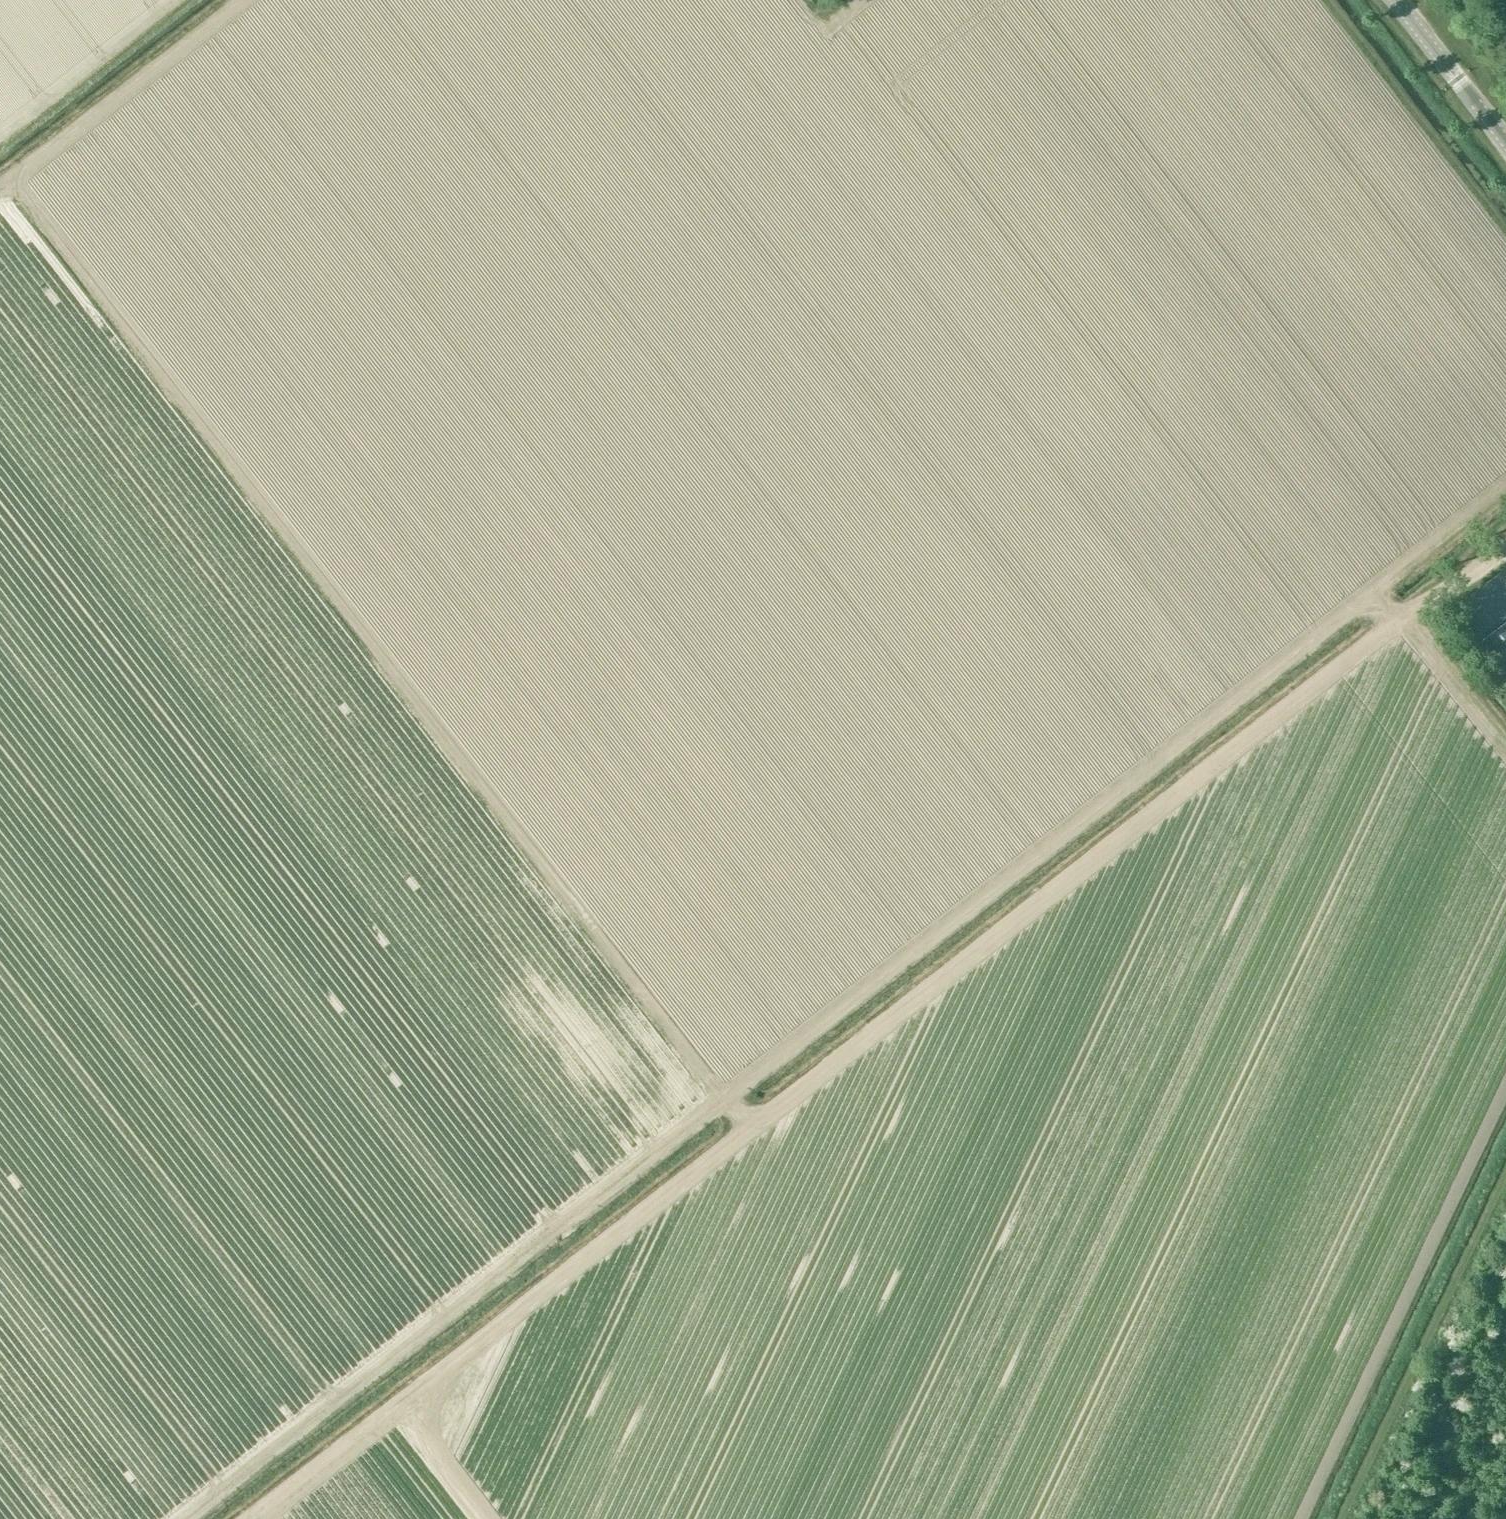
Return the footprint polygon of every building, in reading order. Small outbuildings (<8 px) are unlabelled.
[(1455,607),(1479,639),(1505,619),(1505,569),(1455,607)] [(1481,645),(1505,677),(1505,625),(1481,645)]
